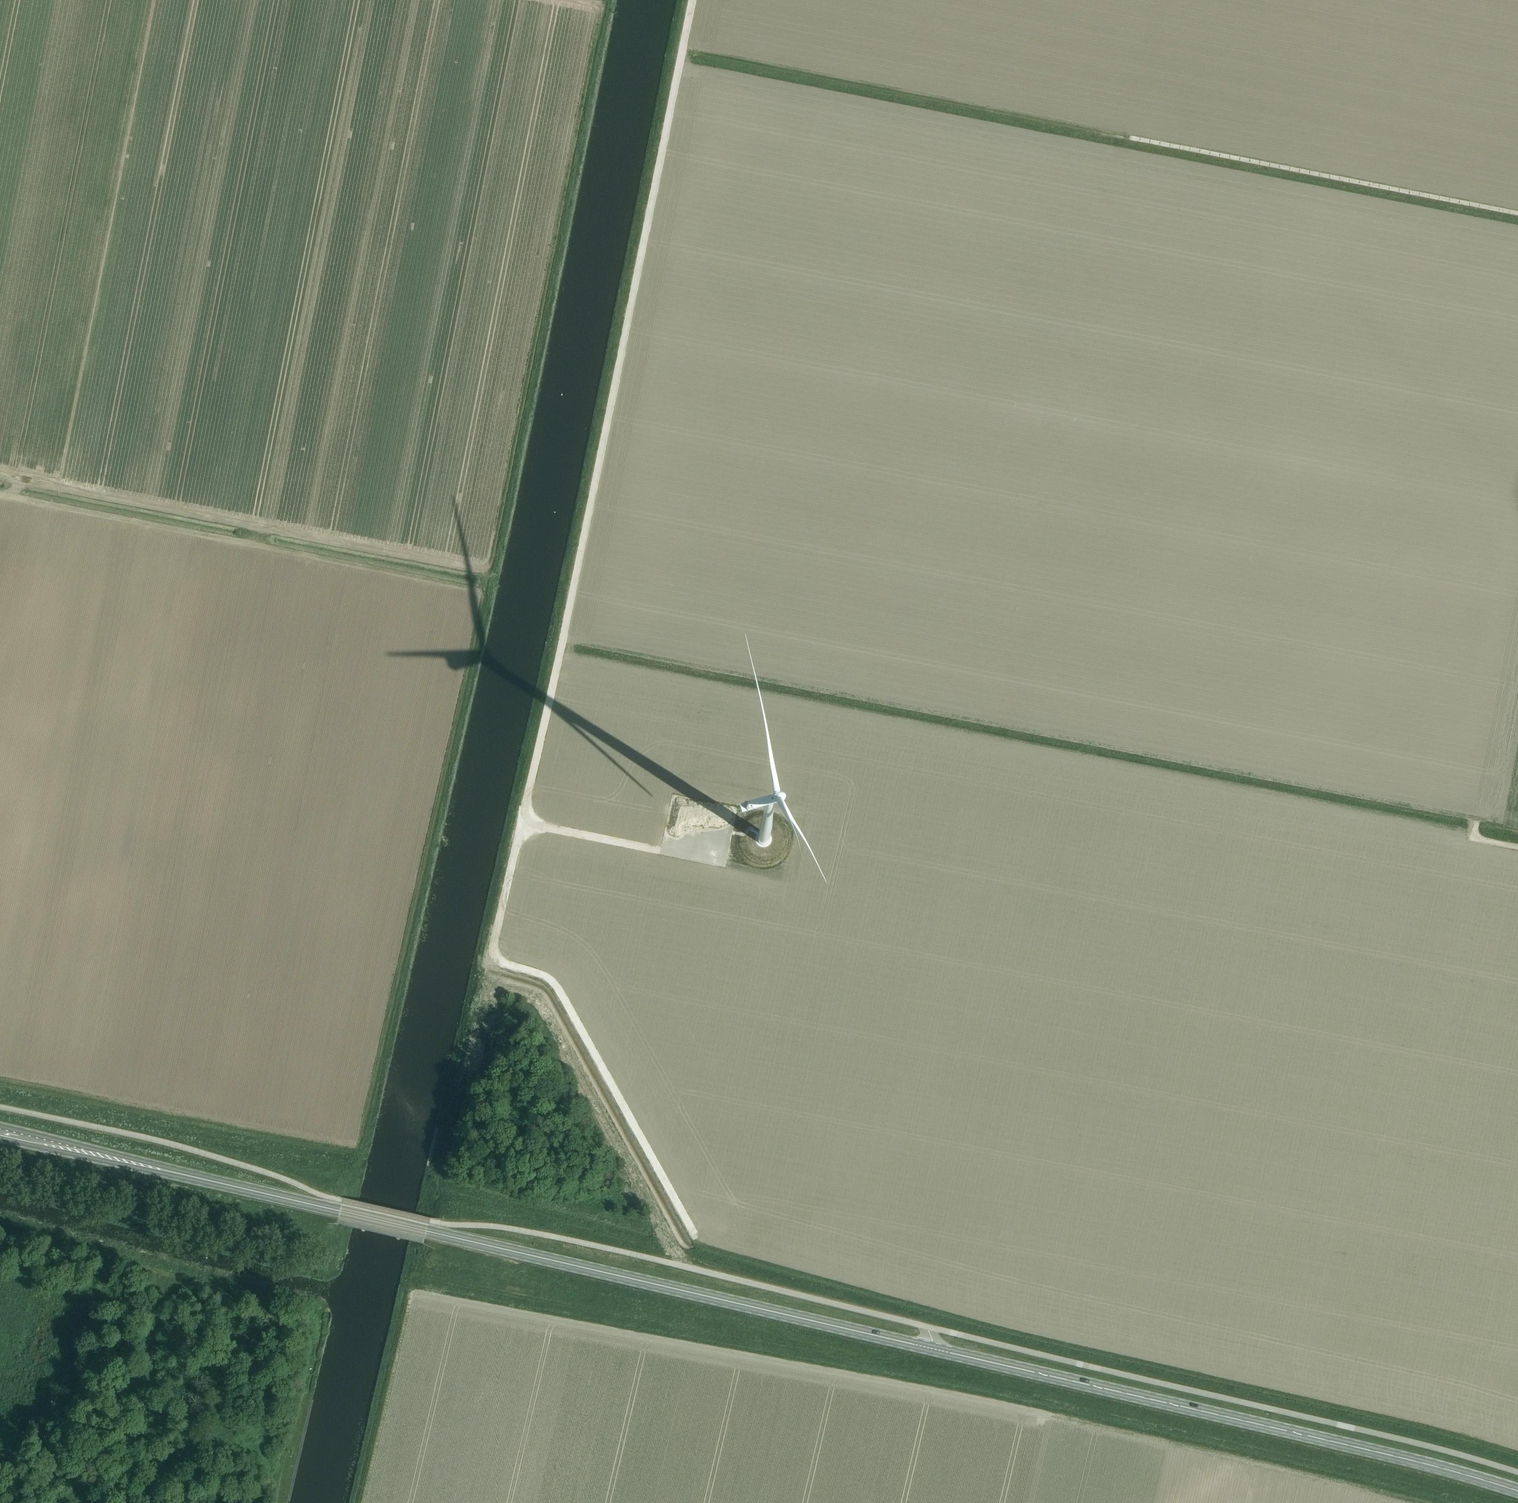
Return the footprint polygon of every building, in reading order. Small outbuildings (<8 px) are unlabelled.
[(773,840),(773,839),(773,838),(773,837),(773,835),(772,834),(771,833),(771,832),(770,831),(769,831),(768,830),(766,830),(765,829),(764,829),(763,829),(761,829),(760,830),(759,830),(758,831),(757,831),(756,832),(755,833),(755,834),(754,835),(754,837),(753,838),(753,839),(753,840),(754,842),(754,843),(755,844),(755,845),(756,846),(757,847),(758,847),(759,848),(760,849),(761,849),(763,849),(764,849),(765,849),(766,849),(768,848),(769,847),(770,847),(771,846),(771,845),(772,844),(773,843),(773,841),(773,840)]
